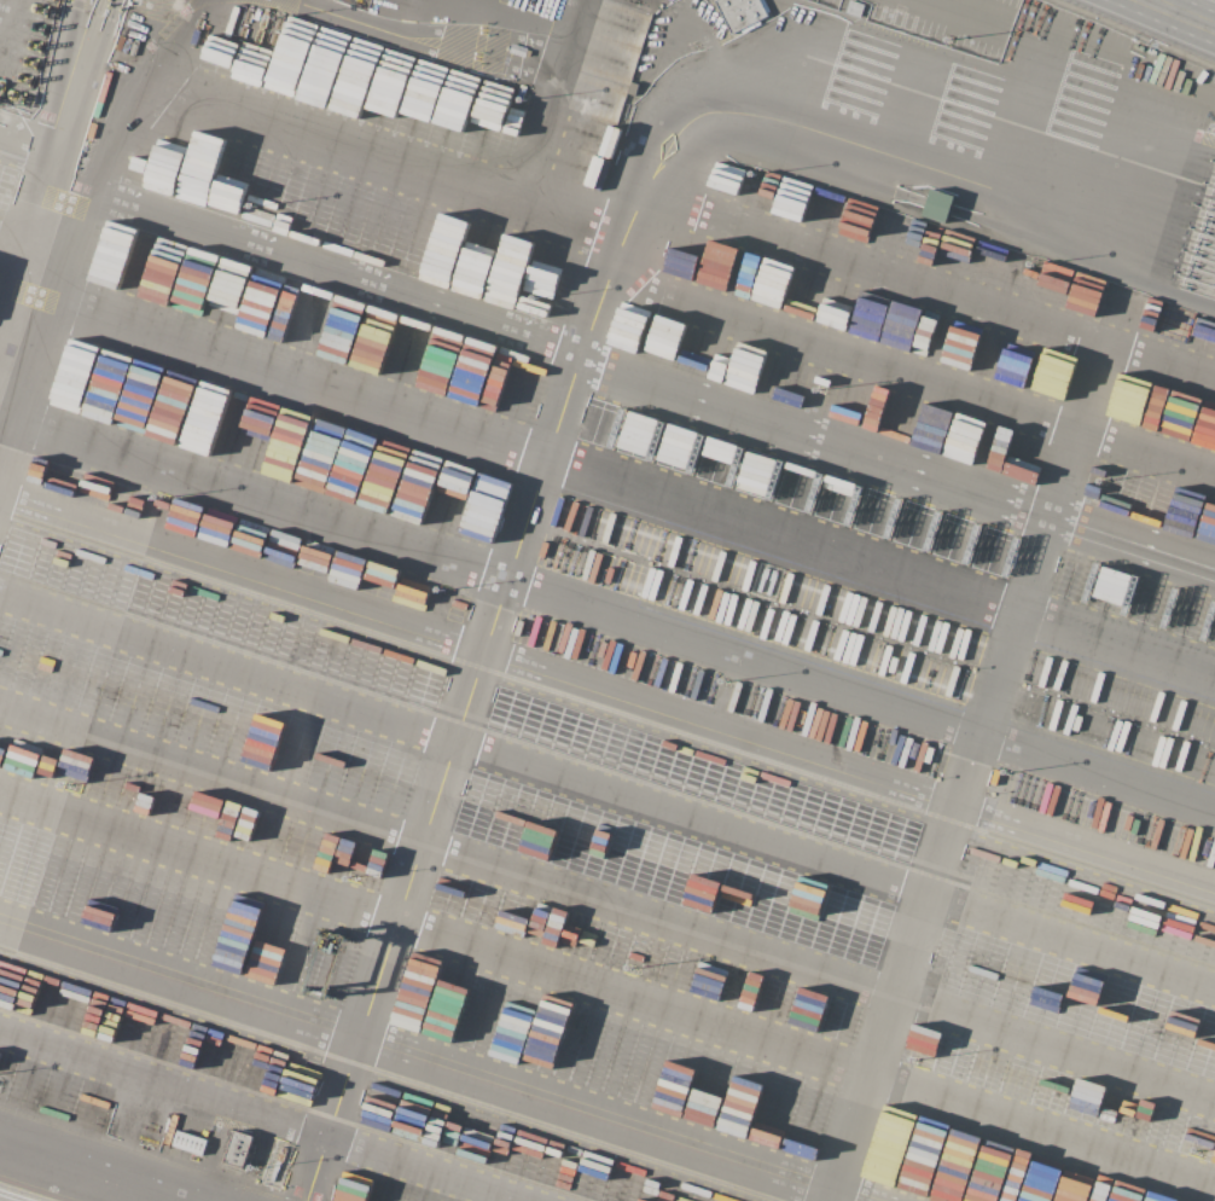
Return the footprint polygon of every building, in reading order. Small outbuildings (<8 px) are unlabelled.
[(714,1),(716,0),(760,0),(767,14),(731,33),(714,1)] [(849,0),(865,5),(860,18),(845,13),(849,0)] [(954,196),(946,224),(922,216),(931,188),(954,196)] [(178,1130),(208,1141),(202,1156),(173,1147),(178,1130)] [(234,1131),(254,1137),(244,1167),(225,1161),(234,1131)] [(281,1145),(287,1148),(283,1162),(280,1162),(274,1182),(269,1180),(281,1145)]
